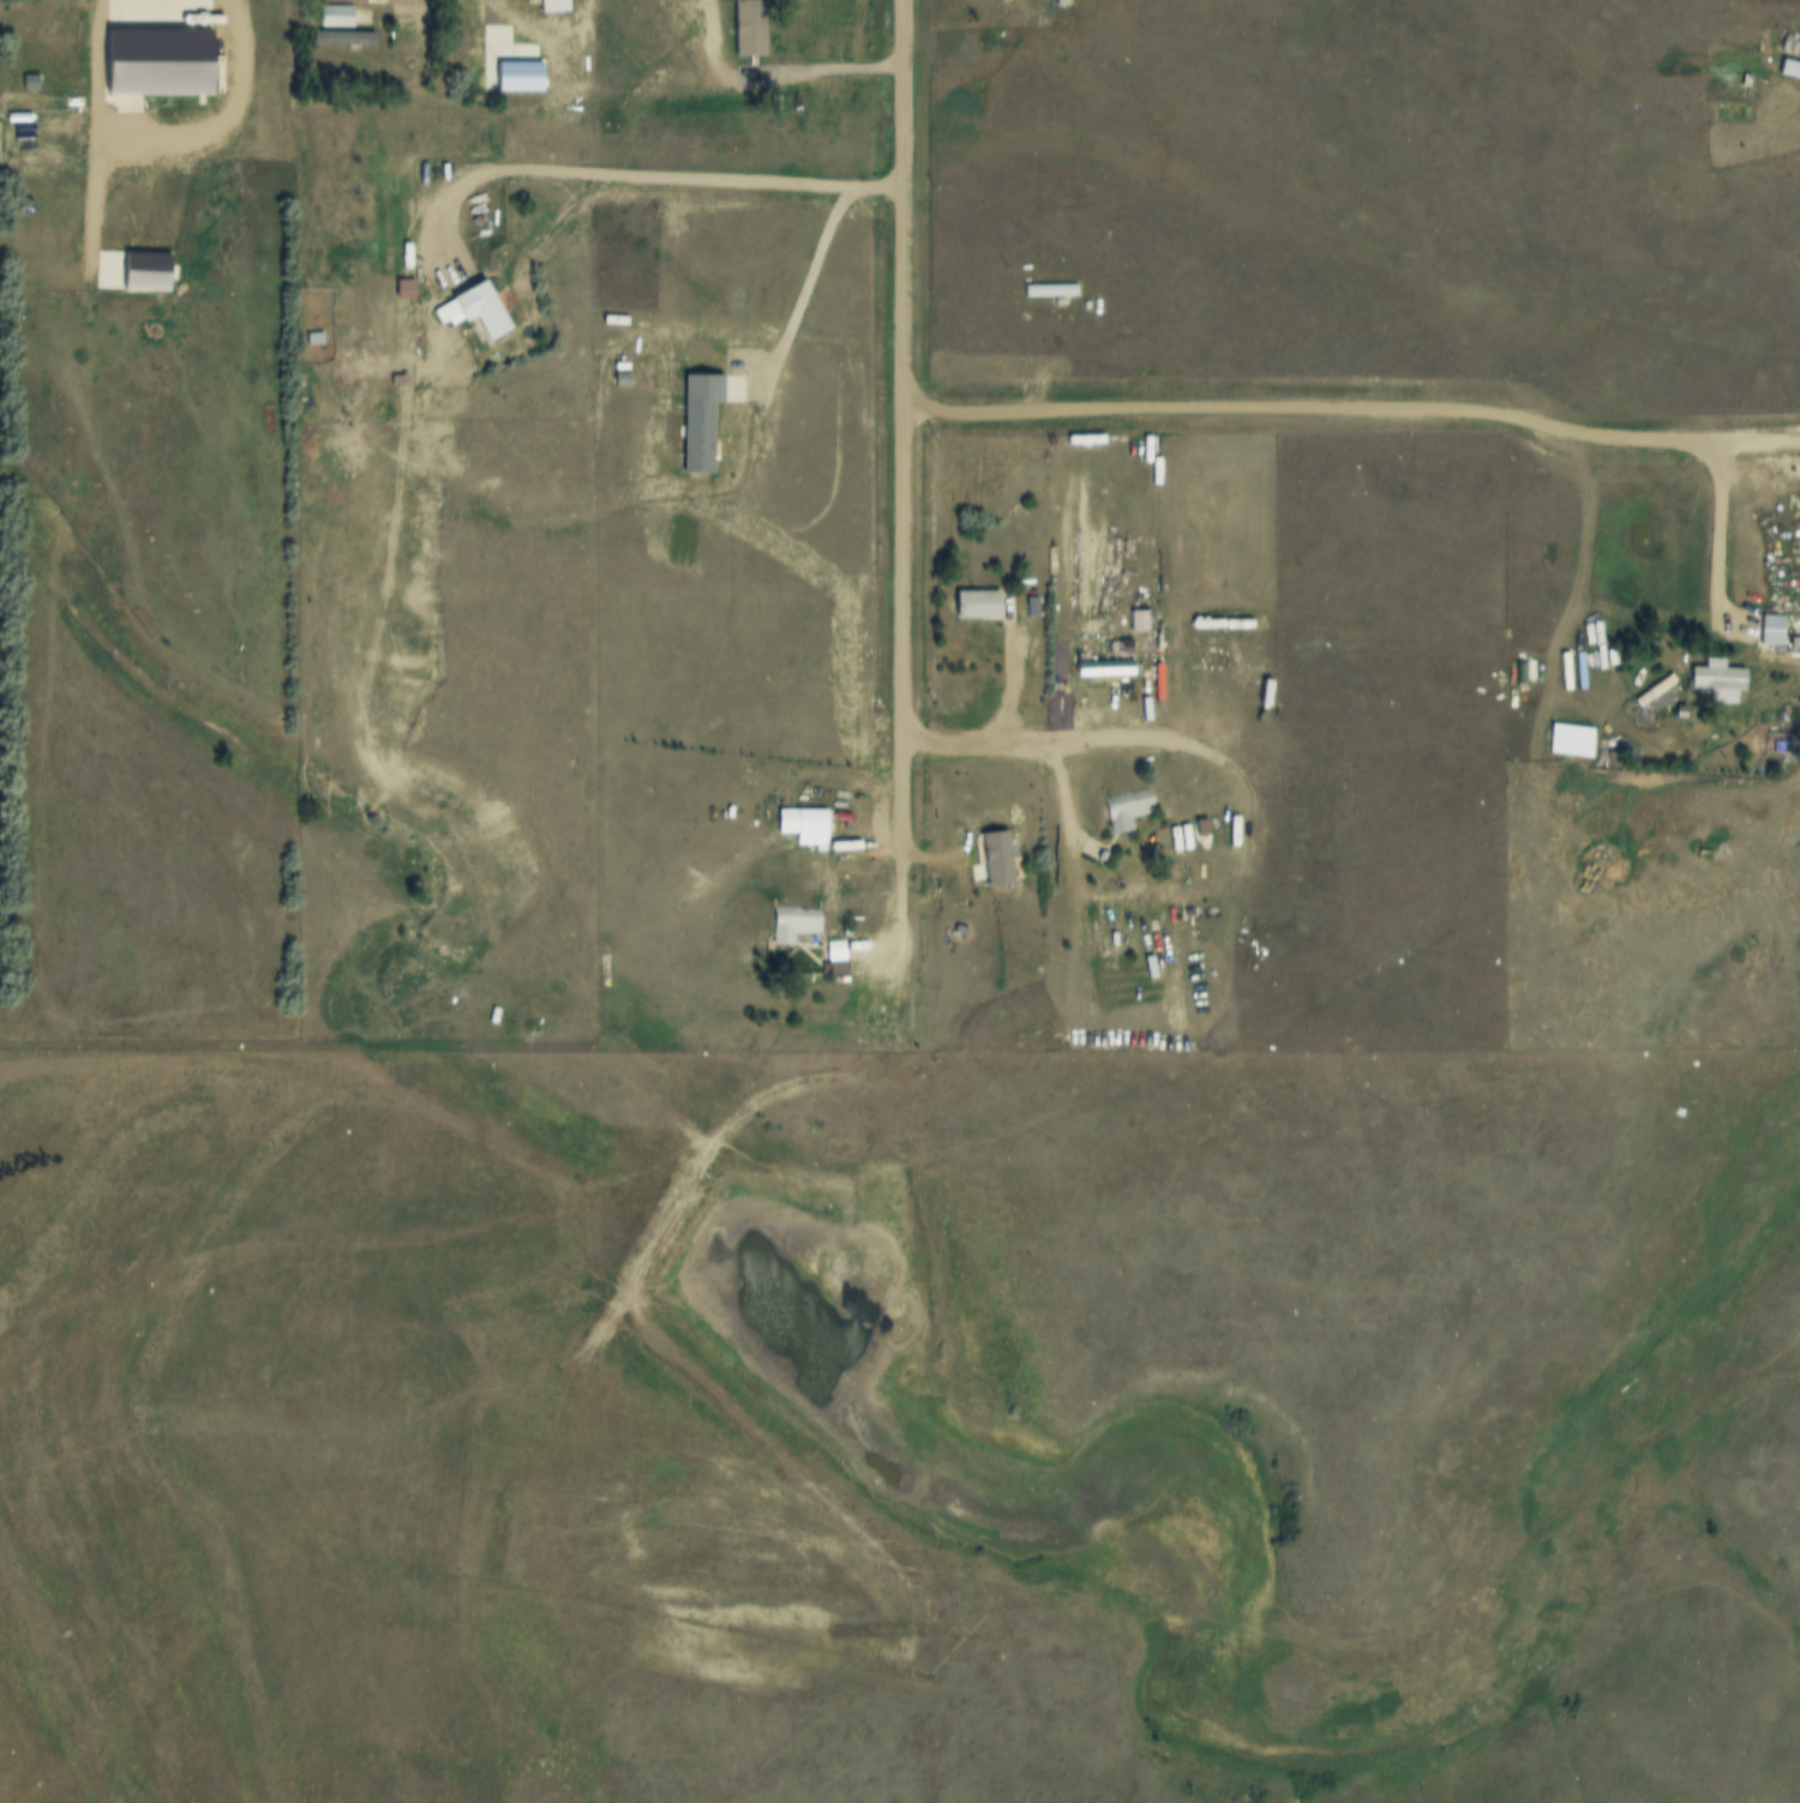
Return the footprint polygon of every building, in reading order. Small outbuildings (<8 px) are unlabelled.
[(563,0),(534,0),(534,11),(563,10),(563,0)] [(731,55),(762,55),(762,0),(731,0),(731,55)] [(316,6),(316,25),(348,24),(348,5),(316,6)] [(1780,58),(1776,73),(1799,79),(1799,63),(1780,58)] [(482,279),(429,308),(440,328),(468,312),(485,341),(508,328),(482,279)] [(995,618),(995,590),(950,590),(950,618),(995,618)] [(1781,645),(1782,615),(1759,614),(1758,644),(1781,645)] [(1743,690),(1743,668),(1721,667),(1722,657),(1702,657),(1702,667),(1688,666),(1688,689),(1743,690)] [(1633,699),(1639,707),(1648,700),(1654,709),(1670,697),(1664,689),(1675,681),(1668,672),(1633,699)] [(1107,833),(1129,829),(1127,816),(1151,812),(1147,789),(1101,796),(1107,833)] [(831,833),(831,810),(791,810),(791,833),(831,833)] [(1010,892),(1021,883),(978,831),(967,839),(1010,892)] [(769,939),(816,939),(816,915),(813,915),(813,912),(770,912),(769,939)]
